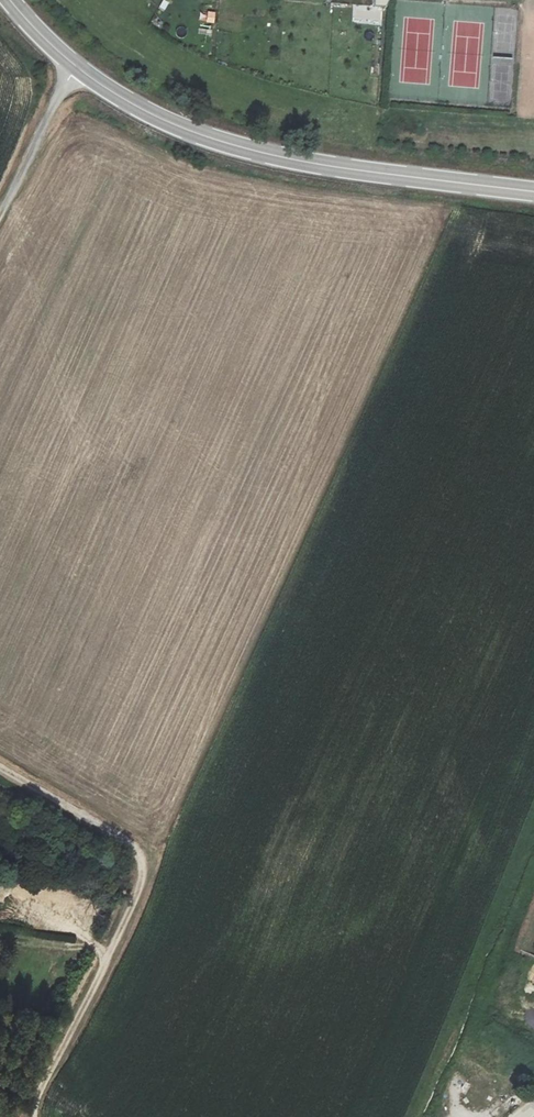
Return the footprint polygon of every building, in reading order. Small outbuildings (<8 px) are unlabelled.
[(436,1103),(433,1112),(440,1115),(444,1106),(436,1103)]
